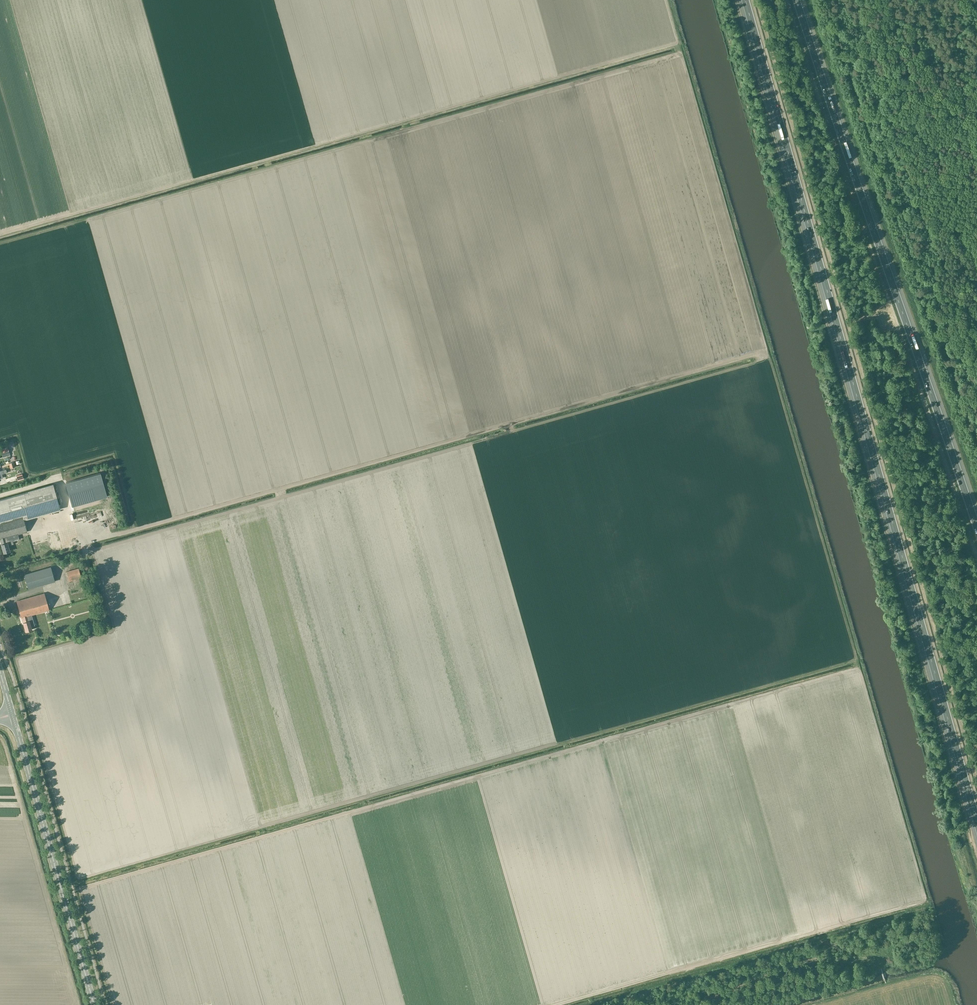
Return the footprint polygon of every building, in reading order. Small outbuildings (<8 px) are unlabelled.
[(106,496),(99,472),(65,482),(71,506),(106,496)] [(23,520),(60,510),(53,483),(27,490),(28,492),(0,499),(0,539),(2,544),(1,544),(3,553),(9,551),(7,542),(6,542),(5,538),(27,532),(23,520)] [(52,573),(50,566),(23,574),(28,589),(55,582),(53,576),(56,575),(55,572),(52,573)] [(69,581),(81,578),(78,568),(66,571),(69,581)] [(31,615),(49,610),(44,593),(17,601),(21,617),(22,617),(24,622),(23,622),(25,631),(31,629),(31,626),(34,625),(31,615)]
